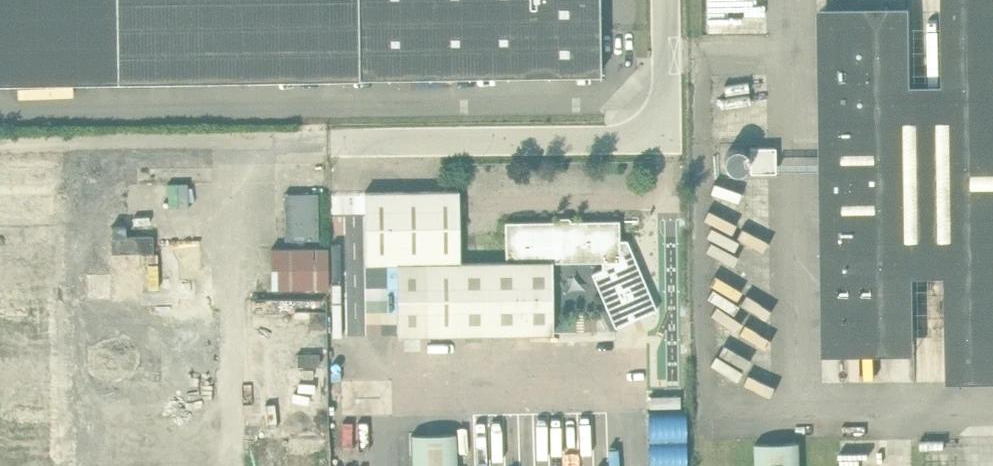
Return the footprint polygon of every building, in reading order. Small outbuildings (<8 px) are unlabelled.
[(123,0),(0,0),(0,82),(124,81),(123,0)] [(357,0),(123,0),(124,81),(358,77),(357,0)] [(599,0),(357,0),(358,77),(600,74),(599,0)] [(971,381),(992,381),(992,0),(966,0),(971,381)] [(876,162),(874,6),(818,7),(820,163),(876,162)] [(775,146),(751,146),(751,170),(775,170),(775,146)] [(459,190),(442,190),(365,191),(366,264),(397,263),(460,262),(459,190)] [(285,193),(285,240),(318,239),(318,193),(285,193)] [(620,261),(620,240),(619,220),(505,222),(506,262),(552,262),(603,261),(620,261)] [(879,353),(877,222),(821,222),(823,354),(879,353)] [(112,253),(153,253),(153,235),(126,236),(126,226),(112,226),(112,253)] [(627,240),(620,240),(620,261),(603,261),(603,268),(592,273),(615,327),(657,309),(627,240)] [(328,288),(328,267),(327,247),(271,248),(272,268),(272,288),(328,288)] [(553,333),(552,262),(506,262),(460,262),(397,263),(398,335),(553,333)]
